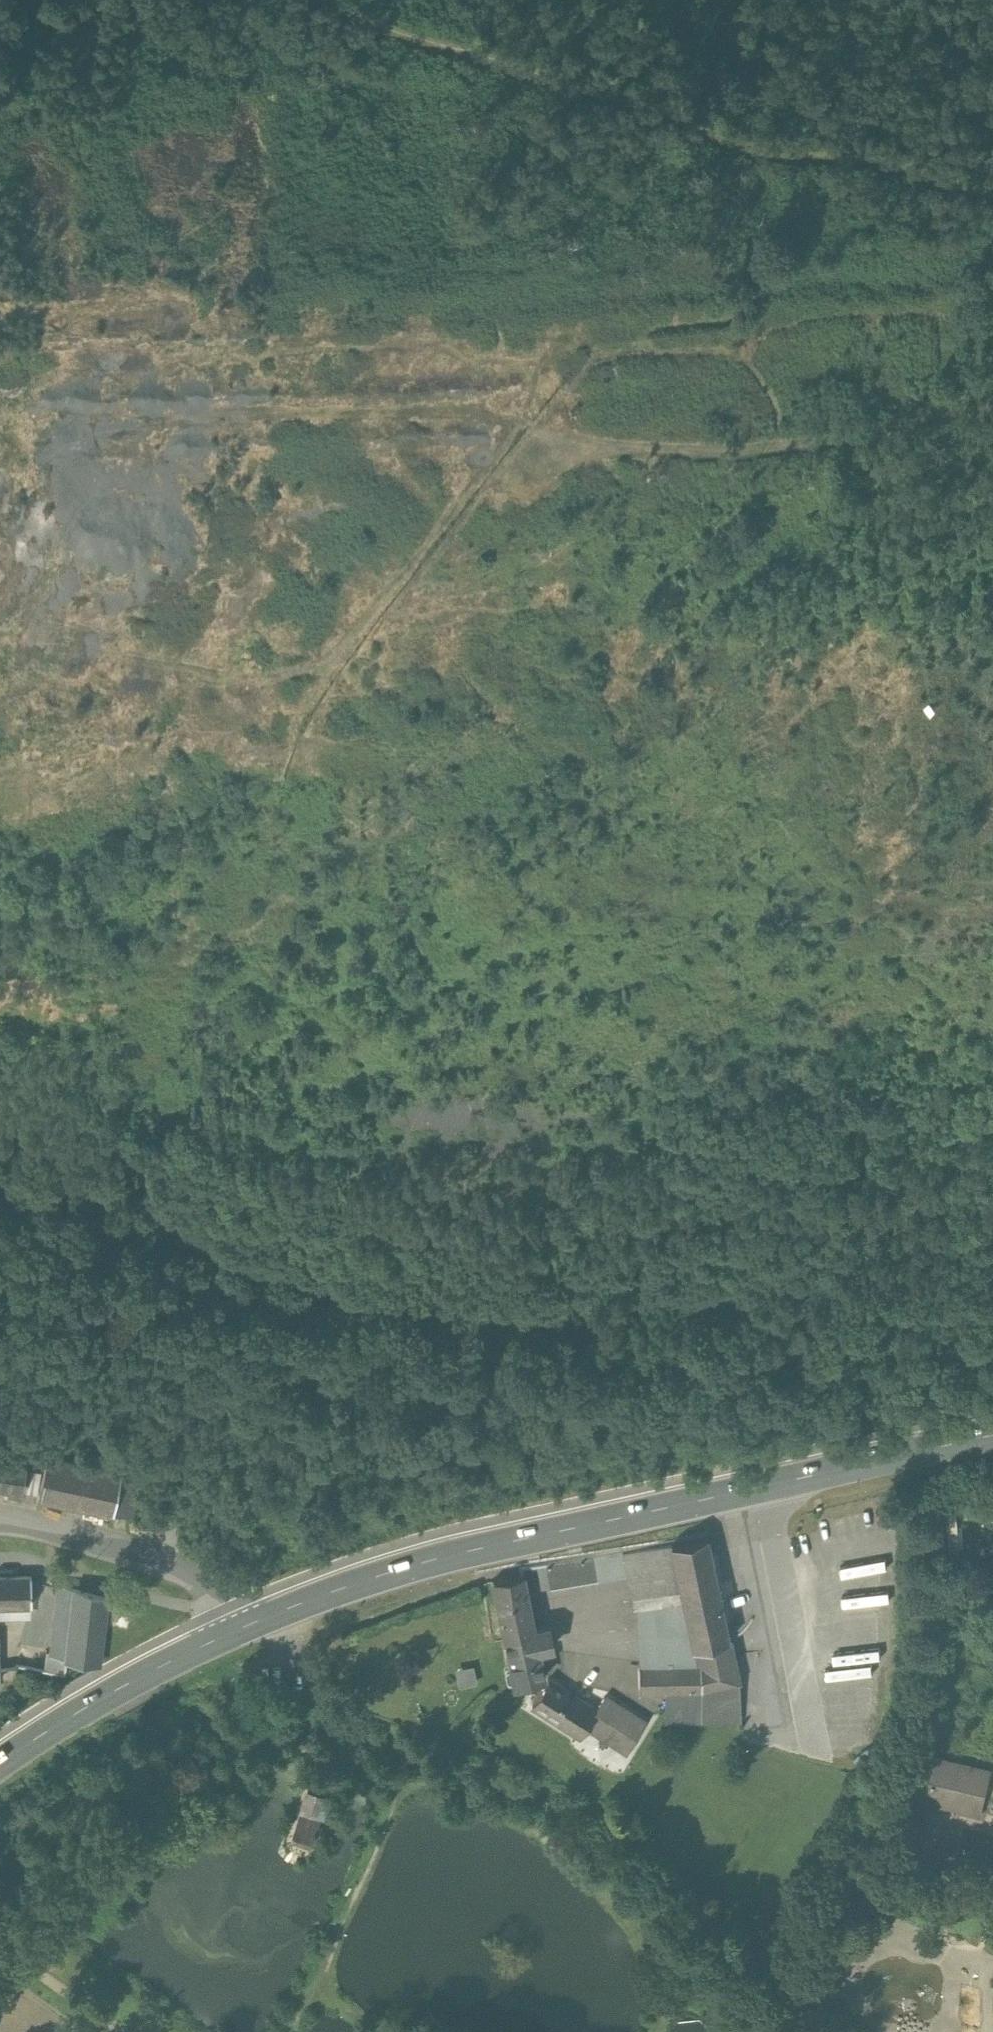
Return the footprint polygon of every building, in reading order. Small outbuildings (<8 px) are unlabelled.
[(140,1478),(47,1460),(40,1499),(132,1517),(140,1478)] [(0,1468),(0,1491),(21,1495),(26,1473),(0,1468)] [(707,1535),(671,1542),(694,1651),(729,1644),(707,1535)] [(683,1601),(671,1542),(620,1552),(631,1611),(683,1601)] [(625,1579),(620,1552),(595,1557),(599,1581),(600,1584),(625,1579)] [(34,1579),(2,1571),(3,1608),(34,1608),(34,1579)] [(534,1629),(524,1572),(491,1578),(501,1635),(534,1629)] [(107,1600),(62,1587),(60,1604),(73,1607),(67,1658),(100,1662),(105,1619),(130,1622),(131,1609),(107,1606),(107,1600)] [(534,1629),(501,1635),(511,1689),(545,1683),(540,1659),(553,1656),(549,1632),(536,1635),(534,1629)] [(696,1668),(639,1669),(639,1695),(664,1695),(664,1720),(740,1719),(738,1677),(733,1643),(729,1644),(694,1651),(696,1668)] [(546,1684),(531,1705),(580,1738),(586,1730),(595,1717),(546,1684)] [(595,1717),(586,1730),(623,1755),(646,1721),(609,1696),(595,1717)] [(928,1749),(917,1796),(989,1813),(992,1797),(992,1765),(928,1749)] [(321,1817),(300,1812),(293,1837),(314,1843),(321,1817)]
